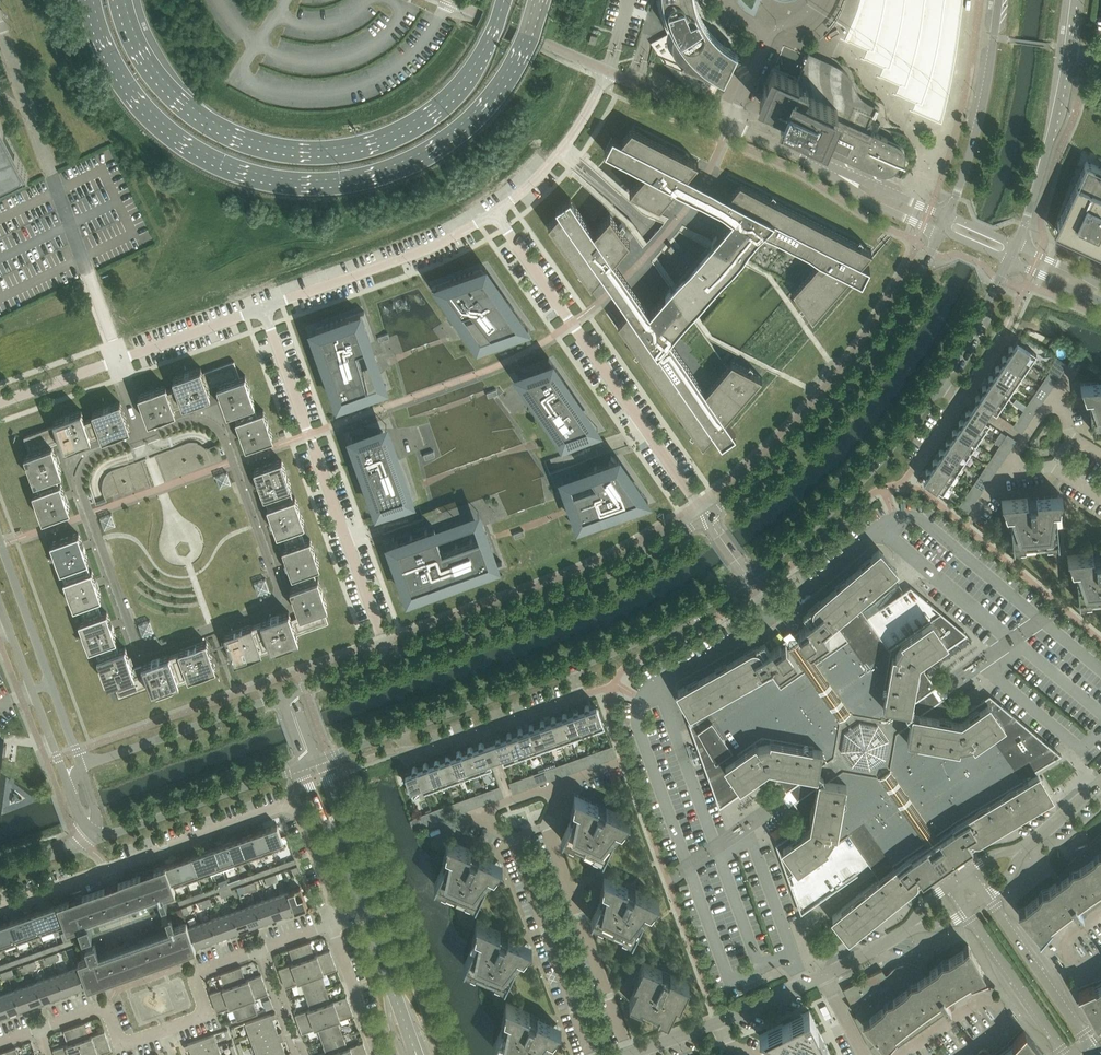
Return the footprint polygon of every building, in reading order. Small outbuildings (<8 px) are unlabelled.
[(665,5),(667,11),(669,18),(672,24),(675,29),(651,42),(653,46),(660,57),(662,59),(662,60),(675,74),(679,78),(689,87),(694,91),(704,97),(712,101),(727,70),(731,61),(741,54),(736,52),(737,49),(736,49),(735,48),(734,48),(727,43),(724,41),(716,35),(715,34),(708,26),(707,25),(702,16),(701,15),(697,5),(696,4),(695,0),(664,0),(665,5)] [(740,6),(745,10),(750,14),(755,16),(762,0),(756,0),(752,9),(748,6),(745,3),(742,0),(736,0),(736,1),(740,6)] [(845,40),(841,38),(840,39),(849,42),(867,50),(864,58),(861,57),(861,58),(883,68),(880,76),(877,75),(877,76),(900,86),(896,94),(893,93),(893,94),(916,103),(913,111),(910,109),(910,110),(940,124),(941,123),(913,111),(917,104),(921,106),(923,106),(930,87),(935,70),(938,57),(940,41),(943,26),(944,13),(946,0),(944,0),(941,24),(938,44),(933,69),(928,86),(922,104),(917,102),(917,103),(897,94),(900,86),(902,87),(907,89),(908,85),(915,63),(919,44),(923,24),(926,5),(926,0),(925,0),(924,7),(922,21),(920,33),(916,52),(911,69),(906,86),(905,86),(901,85),(901,86),(881,77),(884,68),(890,71),(892,67),(896,52),(900,39),(903,26),(904,17),(906,5),(907,0),(905,0),(904,7),(902,22),(898,38),(896,49),(890,69),(885,67),(885,68),(865,59),(868,51),(874,53),(878,39),(882,22),(886,5),(887,0),(885,0),(885,3),(882,19),(880,27),(877,39),(873,51),(869,49),(869,50),(847,41),(845,40)] [(847,41),(858,18),(862,6),(863,0),(860,0),(859,5),(855,17),(845,40),(847,41)] [(959,29),(957,48),(949,87),(941,123),(940,124),(942,124),(945,113),(949,94),(954,69),(957,49),(960,28),(963,8),(964,0),(963,0),(959,29)] [(593,43),(595,44),(598,36),(596,36),(591,35),(591,37),(589,42),(591,43),(593,43)] [(902,133),(897,131),(884,126),(887,118),(888,119),(888,120),(890,122),(892,124),(893,124),(899,127),(900,127),(901,127),(900,126),(900,127),(894,124),(892,123),(890,121),(889,119),(888,117),(887,115),(886,108),(886,106),(885,104),(884,103),(883,102),(881,101),(874,98),(871,96),(869,95),(867,93),(864,91),(862,88),(860,85),(859,82),(857,78),(855,74),(853,71),(850,67),(847,65),(843,62),(839,60),(832,57),(831,59),(830,61),(809,52),(808,55),(805,54),(803,60),(805,61),(804,64),(805,64),(808,66),(807,70),(802,70),(800,73),(800,75),(799,75),(798,79),(774,69),(760,101),(767,104),(762,116),(770,120),(835,149),(836,148),(849,153),(848,154),(878,167),(881,168),(884,169),(886,169),(889,168),(891,167),(894,166),(896,164),(898,162),(899,159),(905,162),(905,161),(908,162),(901,178),(903,177),(906,175),(909,173),(911,171),(913,168),(914,165),(915,162),(916,158),(916,155),(916,151),(915,148),(913,144),(912,141),(909,139),(907,136),(904,134),(902,133)] [(29,174),(15,151),(3,127),(0,120),(0,188),(29,174)] [(793,290),(813,318),(850,276),(862,282),(870,266),(860,262),(872,250),(740,183),(739,184),(697,163),(698,161),(632,128),(621,140),(613,135),(605,151),(645,171),(625,196),(641,211),(664,222),(656,232),(647,242),(633,222),(615,206),(594,230),(570,197),(556,207),(559,210),(548,223),(619,322),(618,323),(703,444),(713,432),(722,444),(736,434),(725,419),(762,376),(732,360),(727,366),(691,314),(742,256),(798,284),(793,290)] [(1087,161),(1054,231),(1100,253),(1100,167),(1087,161)] [(531,330),(482,269),(432,286),(433,287),(437,286),(456,313),(471,307),(474,311),(473,312),(473,313),(473,314),(473,315),(474,316),(475,316),(476,316),(477,315),(495,338),(527,327),(530,331),(531,330)] [(371,343),(361,313),(365,312),(365,311),(316,328),(339,407),(341,407),(339,402),(367,386),(359,358),(360,358),(361,357),(361,356),(361,355),(361,354),(360,353),(359,352),(358,352),(357,348),(371,343)] [(1037,354),(1021,343),(1017,341),(1013,347),(1012,346),(1011,346),(1010,347),(1009,347),(1009,348),(1009,349),(1009,350),(1010,351),(1012,353),(1012,352),(1030,364),(1028,362),(1030,359),(1032,360),(1037,354)] [(1030,364),(1012,352),(1012,353),(1010,351),(1006,357),(1005,356),(1004,356),(1003,356),(1002,357),(1002,358),(1002,359),(1003,360),(1004,361),(1006,362),(1023,374),(1024,373),(1021,372),(1024,369),(1026,370),(1030,364)] [(597,433),(549,357),(548,358),(551,362),(524,379),(532,391),(531,391),(530,392),(530,394),(531,395),(532,395),(533,396),(534,396),(535,396),(563,440),(593,429),(596,434),(597,433)] [(1055,381),(1066,364),(1056,357),(1047,369),(1051,372),(1048,376),(1055,381)] [(166,385),(139,395),(149,423),(176,413),(174,406),(183,403),(183,404),(211,394),(208,386),(218,383),(218,384),(228,412),(234,410),(238,419),(236,419),(246,447),(274,437),(264,409),(257,412),(254,402),(255,402),(245,374),(240,376),(235,360),(203,372),(201,367),(173,377),(177,387),(168,390),(166,385)] [(1023,374),(1006,362),(1004,361),(1000,366),(999,366),(998,366),(997,366),(996,367),(995,368),(996,369),(996,370),(997,371),(999,372),(1017,384),(1017,383),(1015,382),(1017,379),(1019,380),(1023,374)] [(1017,384),(999,372),(997,371),(993,376),(992,376),(991,375),(990,376),(989,377),(989,378),(989,379),(989,380),(990,380),(993,382),(1010,393),(1008,392),(1010,388),(1012,390),(1017,384)] [(1010,393),(993,382),(990,380),(987,386),(986,385),(985,385),(984,386),(983,386),(982,387),(982,389),(983,390),(984,390),(986,392),(1003,403),(1004,403),(1002,401),(1004,398),(1006,399),(1010,393)] [(1048,391),(1051,386),(1045,381),(1042,386),(1048,391)] [(1080,383),(1088,406),(1090,406),(1092,430),(1100,429),(1100,381),(1080,383)] [(1003,403),(986,392),(984,390),(980,396),(979,395),(978,395),(977,395),(976,396),(976,397),(976,398),(976,399),(976,400),(979,401),(979,402),(996,413),(997,413),(995,411),(997,408),(999,409),(1003,403)] [(1042,400),(1045,395),(1038,391),(1035,396),(1042,400)] [(1035,410),(1038,405),(1032,401),(1028,406),(1035,410)] [(56,425),(24,436),(30,452),(25,454),(35,481),(36,481),(40,490),(33,492),(43,520),(71,510),(61,482),(59,483),(56,474),(63,471),(53,444),(52,444),(52,443),(61,439),(64,447),(92,437),(91,436),(100,433),(103,439),(130,429),(120,402),(93,412),(95,417),(86,420),(82,410),(54,420),(56,425)] [(990,423),(983,419),(972,412),(969,410),(968,410),(967,410),(967,411),(966,411),(966,412),(966,413),(966,414),(967,415),(963,420),(966,422),(983,434),(987,427),(985,426),(987,423),(989,424),(990,423)] [(1032,415),(1025,410),(1022,415),(1028,420),(1032,415)] [(983,434),(966,422),(963,420),(962,420),(961,420),(960,420),(959,421),(959,422),(959,423),(960,424),(961,425),(957,430),(959,432),(976,443),(980,437),(978,436),(981,433),(983,434)] [(1021,430),(1024,425),(1018,421),(1015,426),(1021,430)] [(976,443),(959,432),(957,430),(956,430),(955,429),(954,430),(953,431),(953,432),(953,433),(953,434),(954,434),(950,440),(952,441),(952,442),(970,453),(974,447),(972,446),(974,443),(976,444),(976,443)] [(412,497),(391,449),(392,448),(392,447),(393,446),(392,445),(392,444),(391,443),(390,443),(389,443),(383,431),(351,436),(349,432),(348,432),(383,513),(384,512),(382,508),(412,497)] [(1015,440),(1008,436),(1005,441),(1011,445),(1015,440)] [(970,453),(952,442),(952,441),(950,440),(949,439),(948,439),(947,440),(946,440),(946,441),(946,442),(947,443),(947,444),(944,450),(946,451),(963,463),(967,457),(965,456),(967,452),(969,454),(970,453)] [(1004,456),(1008,451),(1001,446),(998,451),(1004,456)] [(963,463),(946,451),(944,450),(943,449),(942,449),(941,449),(940,450),(939,451),(939,452),(940,453),(941,454),(937,459),(939,461),(956,473),(960,467),(958,465),(961,462),(963,464),(963,463)] [(648,499),(613,456),(612,455),(611,456),(614,459),(587,469),(597,482),(593,484),(592,483),(591,482),(590,482),(589,482),(588,483),(587,483),(587,485),(587,486),(567,493),(578,523),(573,524),(574,525),(648,499)] [(998,465),(1001,460),(994,456),(991,461),(998,465)] [(252,624),(225,634),(229,646),(235,662),(262,652),(262,650),(271,647),(271,649),(278,646),(299,639),(297,633),(329,622),(323,606),(328,604),(318,577),(317,577),(314,568),(320,566),(310,538),(305,540),(300,526),(305,524),(295,496),(294,497),(291,488),(292,487),(282,459),(254,469),(264,497),(266,497),(269,506),(268,506),(278,534),(283,532),(288,546),(283,548),(293,576),(294,575),(297,584),(291,587),(301,614),(301,615),(292,619),(289,611),(262,621),(262,622),(253,625),(252,624)] [(956,473),(939,461),(937,459),(936,459),(935,459),(934,459),(933,460),(933,461),(933,462),(933,463),(934,464),(930,469),(933,471),(932,471),(950,483),(954,476),(952,475),(954,472),(956,473)] [(994,470),(988,466),(985,471),(991,475),(994,470)] [(950,483),(932,471),(933,471),(930,469),(929,469),(928,468),(927,469),(926,470),(926,471),(926,472),(927,473),(927,474),(923,480),(926,481),(943,493),(947,486),(945,485),(948,482),(950,483)] [(215,476),(219,487),(232,483),(228,471),(215,476)] [(988,480),(981,475),(978,480),(984,485),(988,480)] [(978,495),(981,490),(975,485),(971,490),(978,495)] [(971,504),(975,499),(968,495),(965,500),(971,504)] [(1059,542),(1057,518),(1059,518),(1062,495),(1002,500),(1005,512),(1009,523),(1011,523),(1013,547),(1026,545),(1047,543),(1059,542)] [(100,517),(104,529),(117,524),(113,513),(100,517)] [(408,596),(503,562),(502,561),(498,563),(487,533),(452,545),(451,545),(450,544),(449,544),(448,544),(447,544),(447,545),(446,546),(446,547),(442,549),(434,527),(395,541),(394,536),(393,536),(408,596)] [(79,533),(51,543),(61,570),(62,570),(66,579),(64,579),(74,607),(79,605),(85,619),(79,621),(88,646),(89,649),(96,647),(99,656),(98,656),(108,684),(113,682),(119,698),(150,686),(152,692),(180,682),(179,680),(188,677),(189,678),(217,668),(209,646),(207,641),(191,646),(189,647),(179,651),(179,652),(170,655),(170,654),(142,664),(145,672),(136,675),(135,674),(136,674),(126,646),(119,649),(118,646),(116,639),(117,639),(107,611),(102,613),(97,599),(102,597),(92,569),(91,570),(87,561),(89,560),(79,533)] [(1024,780),(991,734),(1004,724),(988,701),(961,720),(932,715),(919,713),(918,716),(913,719),(909,713),(904,706),(909,703),(912,703),(920,661),(947,642),(931,619),(866,664),(837,622),(897,571),(879,549),(859,566),(856,569),(803,614),(810,622),(800,629),(802,632),(799,634),(801,638),(795,642),(790,646),(788,647),(786,644),(782,646),(780,643),(770,650),(767,645),(765,641),(678,690),(692,714),(706,706),(739,753),(726,762),(742,785),(769,766),(811,774),(812,771),(822,763),(824,766),(823,767),(822,768),(822,769),(822,771),(822,772),(823,773),(824,774),(826,775),(827,775),(828,774),(829,773),(831,776),(832,778),(821,784),(818,783),(810,826),(783,844),(799,868),(864,822),(894,865),(833,915),(850,937),(923,879),(947,862),(973,844),(979,840),(1052,796),(1038,772),(1024,780)] [(1093,553),(1067,555),(1071,567),(1075,578),(1077,577),(1079,601),(1100,600),(1100,552),(1093,553)] [(254,582),(258,594),(262,592),(270,589),(266,577),(254,582)] [(137,625),(141,636),(154,632),(150,620),(140,624),(137,625)] [(605,726),(598,707),(597,704),(590,707),(589,705),(588,705),(587,705),(586,705),(585,705),(585,706),(585,707),(585,708),(586,711),(593,730),(605,726)] [(593,730),(586,711),(585,708),(579,711),(578,709),(577,709),(576,709),(575,709),(574,709),(574,710),(574,711),(574,712),(575,715),(582,734),(593,730)] [(582,734),(575,715),(574,712),(568,715),(567,714),(566,713),(565,713),(564,713),(563,713),(563,714),(562,715),(563,716),(564,719),(571,738),(582,734)] [(564,719),(563,716),(557,719),(556,718),(556,717),(555,717),(554,716),(553,717),(552,717),(552,718),(551,719),(552,720),(553,723),(560,742),(571,738),(564,719)] [(560,742),(553,723),(552,720),(545,723),(545,722),(545,721),(544,721),(543,720),(542,721),(541,721),(540,722),(540,723),(540,724),(541,727),(542,727),(549,746),(560,742)] [(549,746),(542,727),(541,727),(540,724),(534,727),(534,726),(534,725),(533,725),(532,724),(531,725),(530,725),(529,726),(529,727),(529,728),(530,731),(531,731),(538,750),(549,746)] [(538,750),(531,731),(530,731),(529,728),(523,731),(523,729),(522,729),(521,729),(520,729),(519,729),(518,730),(518,731),(518,732),(519,735),(526,754),(538,750)] [(526,754),(519,735),(518,732),(512,735),(512,733),(511,733),(510,732),(509,733),(508,733),(507,734),(507,735),(507,736),(508,739),(515,758),(516,758),(526,754)] [(515,758),(508,739),(507,736),(501,739),(500,737),(499,737),(498,737),(497,737),(496,738),(496,739),(496,740),(497,743),(504,763),(516,758),(515,758)] [(492,767),(485,747),(484,744),(483,743),(482,743),(481,743),(480,743),(479,744),(479,745),(479,746),(473,749),(474,751),(481,771),(480,771),(492,767)] [(463,755),(470,775),(480,771),(481,771),(474,751),(473,749),(473,748),(472,747),(471,747),(470,747),(469,747),(468,748),(468,749),(468,750),(462,753),(463,755)] [(609,757),(606,749),(601,751),(604,759),(609,757)] [(470,775),(463,755),(462,753),(461,751),(460,751),(459,751),(458,751),(457,752),(457,753),(457,754),(451,757),(452,759),(459,779),(470,775)] [(598,761),(595,753),(590,755),(592,763),(598,761)] [(459,779),(452,759),(451,757),(451,756),(450,755),(449,755),(447,755),(446,756),(446,757),(446,758),(440,761),(441,763),(440,763),(447,783),(459,779)] [(587,765),(584,757),(579,759),(581,767),(587,765)] [(447,783),(440,763),(441,763),(440,761),(440,760),(439,759),(438,759),(437,758),(436,759),(435,759),(435,760),(435,761),(435,762),(429,765),(428,764),(430,767),(429,767),(436,787),(447,783)] [(576,769),(573,761),(568,763),(570,771),(576,769)] [(436,787),(429,767),(430,767),(428,764),(428,763),(427,763),(426,762),(425,763),(424,763),(424,764),(423,765),(424,766),(418,769),(418,768),(417,768),(418,771),(425,791),(436,787)] [(564,773),(562,765),(556,767),(559,775),(564,773)] [(425,791),(418,771),(417,768),(417,767),(416,767),(415,766),(414,767),(413,767),(413,768),(412,769),(413,770),(406,773),(414,795),(425,791)] [(553,777),(551,769),(545,771),(548,779),(553,777)] [(542,781),(539,773),(534,775),(537,783),(542,781)] [(531,785),(528,777),(523,779),(526,787),(531,785)] [(519,789),(517,781),(511,783),(514,791),(519,789)] [(503,795),(500,787),(495,789),(497,797),(503,795)] [(616,838),(631,819),(575,793),(570,816),(572,817),(562,839),(604,858),(614,837),(616,838)] [(446,815),(444,808),(438,810),(441,817),(446,815)] [(435,819),(433,812),(427,814),(430,821),(435,819)] [(286,847),(277,824),(265,829),(273,852),(286,847)] [(273,852),(265,829),(252,833),(260,856),(273,852)] [(1100,883),(1100,832),(1092,841),(1089,844),(1088,843),(1076,847),(1076,848),(1077,847),(1080,853),(1069,864),(1058,875),(1062,880),(1057,884),(1056,883),(1049,888),(1043,890),(1042,890),(1038,896),(1032,901),(1025,907),(1019,909),(1018,910),(1041,937),(1052,925),(1051,924),(1073,907),(1075,908),(1077,911),(1075,912),(1076,915),(1077,917),(1079,917),(1080,918),(1082,918),(1083,918),(1086,916),(1086,915),(1087,914),(1087,913),(1087,912),(1087,911),(1087,910),(1087,909),(1086,908),(1084,906),(1081,908),(1079,905),(1079,902),(1077,899),(1100,883)] [(260,856),(252,833),(240,838),(248,860),(260,856)] [(248,860),(240,838),(228,842),(236,865),(248,860)] [(488,883),(503,865),(448,839),(443,862),(445,863),(435,885),(476,904),(486,882),(488,883)] [(236,865),(228,842),(215,847),(224,869),(236,865)] [(224,869),(215,847),(203,851),(211,874),(224,869)] [(211,874),(203,851),(191,855),(199,878),(211,874)] [(199,878),(191,855),(178,860),(187,883),(199,878)] [(279,868),(296,862),(295,858),(278,864),(279,868)] [(187,883),(178,860),(166,864),(174,887),(187,883)] [(174,887),(166,864),(154,869),(156,872),(142,877),(141,873),(119,881),(120,885),(127,905),(163,892),(164,895),(158,897),(162,907),(168,905),(164,895),(176,891),(174,887)] [(267,873),(279,868),(278,864),(265,869),(267,873)] [(300,872),(297,865),(292,867),(294,874),(300,872)] [(254,877),(267,873),(265,869),(253,873),(254,877)] [(242,882),(254,877),(253,873),(241,878),(242,882)] [(279,880),(276,873),(271,875),(273,882),(279,880)] [(645,919),(660,900),(605,874),(600,898),(602,899),(591,920),(633,940),(643,918),(645,919)] [(273,882),(271,875),(265,877),(267,884),(273,882)] [(231,886),(242,882),(241,878),(228,882),(230,886),(231,886)] [(256,888),(254,881),(248,883),(251,890),(256,888)] [(225,888),(230,886),(228,882),(216,887),(217,891),(219,890),(225,888)] [(251,890),(248,883),(243,885),(245,892),(251,890)] [(115,913),(114,910),(107,890),(105,886),(83,894),(84,898),(78,900),(76,895),(75,895),(77,901),(71,903),(70,899),(58,903),(66,926),(67,930),(79,926),(83,937),(93,934),(89,922),(115,913)] [(233,893),(232,889),(231,886),(230,886),(225,888),(228,895),(233,893)] [(307,905),(300,886),(289,891),(296,910),(307,905)] [(205,895),(217,891),(216,887),(203,891),(205,895)] [(228,895),(225,888),(219,890),(222,897),(228,895)] [(193,900),(205,895),(203,891),(191,895),(193,900)] [(296,910),(289,891),(278,895),(284,914),(296,910)] [(180,904),(193,900),(191,895),(179,900),(180,904)] [(284,914),(278,895),(266,899),(273,918),(284,914)] [(212,904),(209,897),(204,899),(206,906),(212,904)] [(206,906),(204,899),(198,901),(200,908),(206,906)] [(273,918),(266,899),(255,903),(262,922),(273,918)] [(66,926),(58,903),(46,908),(54,930),(66,926)] [(262,922),(255,903),(244,907),(251,926),(262,922)] [(190,912),(187,905),(182,907),(184,914),(190,912)] [(251,926),(244,907),(233,911),(240,930),(251,926)] [(54,930),(46,908),(33,912),(42,935),(54,930)] [(240,930),(233,911),(222,915),(229,934),(240,930)] [(42,935),(33,912),(21,917),(29,939),(42,935)] [(229,934),(222,915),(211,919),(217,938),(229,934)] [(196,946),(189,927),(187,922),(175,926),(172,916),(166,918),(170,928),(175,926),(176,929),(140,941),(147,962),(149,965),(171,957),(170,954),(183,949),(185,953),(197,948),(196,946)] [(29,939),(21,917),(9,921),(17,944),(29,939)] [(217,938),(211,919),(200,923),(206,942),(217,938)] [(518,965),(533,946),(501,931),(477,920),(471,943),(474,944),(464,966),(506,986),(516,964),(518,965)] [(9,921),(0,924),(0,936),(4,948),(17,944),(9,921)] [(206,942),(200,923),(189,927),(196,946),(206,942)] [(72,943),(71,939),(58,943),(60,947),(72,943)] [(134,966),(127,946),(126,944),(100,953),(96,941),(86,945),(90,956),(78,960),(80,966),(87,985),(88,987),(100,983),(98,979),(104,977),(106,983),(107,982),(108,982),(106,977),(112,974),(113,978),(136,970),(134,966)] [(308,968),(334,959),(330,950),(315,955),(310,941),(299,945),(308,968)] [(60,947),(58,943),(46,948),(48,952),(60,947)] [(949,1000),(947,997),(948,995),(971,980),(971,981),(986,975),(969,944),(968,945),(964,950),(956,954),(949,959),(942,960),(938,966),(930,971),(931,972),(926,975),(925,974),(923,971),(921,969),(919,967),(916,965),(913,964),(910,963),(907,962),(904,963),(901,963),(898,964),(895,966),(892,967),(890,970),(888,972),(882,976),(879,970),(843,988),(857,1015),(855,1017),(871,1048),(872,1050),(874,1052),(876,1053),(878,1054),(880,1054),(883,1054),(885,1054),(887,1053),(946,1011),(947,1010),(948,1010),(949,1011),(950,1010),(954,1008),(955,1007),(955,1005),(955,1004),(955,1002),(954,1001),(951,998),(949,1000)] [(308,968),(299,945),(289,948),(294,962),(279,968),(282,977),(308,968)] [(75,953),(73,946),(67,948),(70,955),(75,953)] [(48,952),(46,948),(34,952),(35,956),(48,952)] [(23,961),(35,956),(34,952),(21,956),(23,961)] [(59,959),(57,952),(51,954),(54,961),(59,959)] [(54,961),(51,954),(45,956),(48,963),(54,961)] [(23,961),(21,956),(9,961),(11,965),(23,961)] [(327,988),(322,974),(337,968),(334,959),(308,968),(316,991),(327,988)] [(37,967),(35,960),(29,962),(31,969),(37,967)] [(31,969),(29,962),(23,964),(26,971),(31,969)] [(680,1003),(690,983),(671,975),(670,977),(668,977),(669,974),(664,972),(663,974),(661,973),(662,970),(644,962),(639,972),(642,973),(639,979),(643,981),(641,984),(638,982),(629,1001),(669,1019),(677,1001),(680,1003)] [(87,985),(80,966),(69,970),(76,989),(87,985)] [(239,993),(265,984),(262,974),(246,980),(241,966),(231,969),(239,993)] [(15,975),(12,968),(7,970),(9,977),(15,975)] [(316,991),(308,968),(282,977),(286,987),(301,981),(306,995),(316,991)] [(239,993),(231,969),(221,973),(226,987),(210,993),(214,1002),(239,993)] [(9,977),(7,970),(1,972),(4,979),(9,977)] [(76,989),(69,970),(58,974),(65,993),(76,989)] [(65,993),(58,974),(47,978),(54,997),(65,993)] [(54,997),(47,978),(36,982),(43,1001),(54,997)] [(43,1001),(36,982),(25,986),(32,1004),(43,1001)] [(1095,986),(1094,985),(1079,991),(1097,1022),(1098,1022),(1100,1018),(1100,983),(1095,986)] [(253,999),(269,993),(265,984),(239,993),(248,1016),(258,1013),(253,999)] [(32,1004),(25,986),(14,990),(20,1009),(32,1004)] [(325,1014),(350,1005),(347,996),(331,1001),(327,988),(316,991),(325,1014)] [(20,1009),(14,990),(2,994),(9,1013),(20,1009)] [(325,1014),(316,991),(306,995),(311,1009),(295,1014),(299,1024),(325,1014)] [(248,1016),(239,993),(214,1002),(217,1012),(233,1006),(238,1020),(248,1016)] [(2,994),(0,995),(0,1016),(9,1013),(2,994)] [(729,1000),(727,996),(726,994),(719,997),(721,1003),(729,1000)] [(562,1028),(507,1002),(502,1025),(504,1026),(493,1048),(509,1054),(541,1054),(545,1046),(547,1046),(562,1028)] [(343,1034),(338,1020),(354,1014),(350,1005),(325,1014),(333,1037),(343,1034)] [(821,1034),(818,1027),(816,1024),(810,1010),(803,1014),(801,1013),(798,1020),(794,1018),(782,1024),(767,1031),(759,1035),(801,1054),(831,1054),(828,1048),(821,1034)] [(276,1025),(274,1018),(277,1017),(275,1012),(245,1023),(249,1034),(276,1025)] [(333,1037),(325,1014),(299,1024),(302,1033),(318,1027),(322,1041),(333,1037)] [(83,1049),(108,1040),(105,1031),(89,1036),(84,1022),(74,1026),(83,1049)] [(253,1045),(284,1035),(282,1031),(279,1032),(276,1025),(249,1034),(253,1045)] [(74,1026),(64,1030),(69,1044),(53,1049),(56,1054),(67,1054),(83,1049),(74,1026)] [(1024,1030),(1013,1042),(1015,1043),(998,1054),(1046,1054),(1024,1030)] [(219,1045),(215,1034),(185,1045),(186,1049),(190,1048),(192,1054),(219,1045)] [(363,1042),(348,1047),(343,1034),(333,1037),(339,1054),(356,1054),(367,1051),(363,1042)] [(281,1040),(285,1039),(284,1035),(253,1045),(257,1054),(262,1054),(284,1047),(281,1040)] [(333,1037),(322,1041),(327,1054),(326,1054),(339,1054),(333,1037)] [(112,1049),(108,1040),(83,1049),(85,1054),(97,1054),(112,1049)] [(219,1045),(192,1054),(222,1054),(219,1045)] [(16,1047),(6,1051),(7,1054),(19,1054),(16,1047)]
